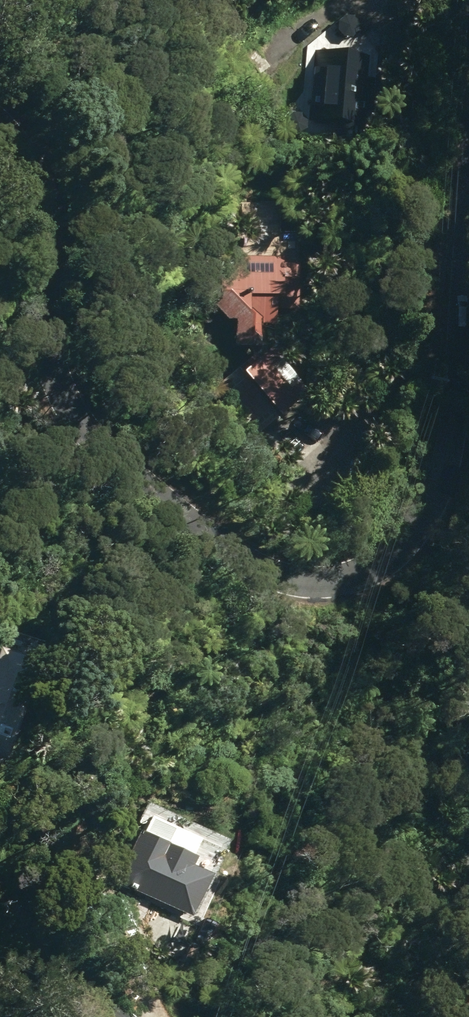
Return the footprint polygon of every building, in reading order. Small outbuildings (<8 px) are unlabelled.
[(244,53),(260,74),(305,40),(290,19),(244,53)] [(332,140),(359,142),(362,112),(365,112),(366,96),(373,96),(374,78),(364,77),(366,54),(313,50),(309,106),(313,106),(312,119),(333,121),(332,140)] [(211,391),(254,441),(306,397),(272,356),(259,355),(261,331),(264,331),(265,324),(273,325),(274,309),(292,310),(296,265),(279,264),(280,257),(240,253),(239,263),(214,261),(210,310),(230,311),(229,321),(235,322),(232,347),(250,348),(249,358),(211,391)] [(5,762),(39,665),(0,651),(0,761),(5,762)] [(118,887),(191,921),(211,878),(191,869),(194,862),(192,860),(198,844),(149,821),(118,887)]
